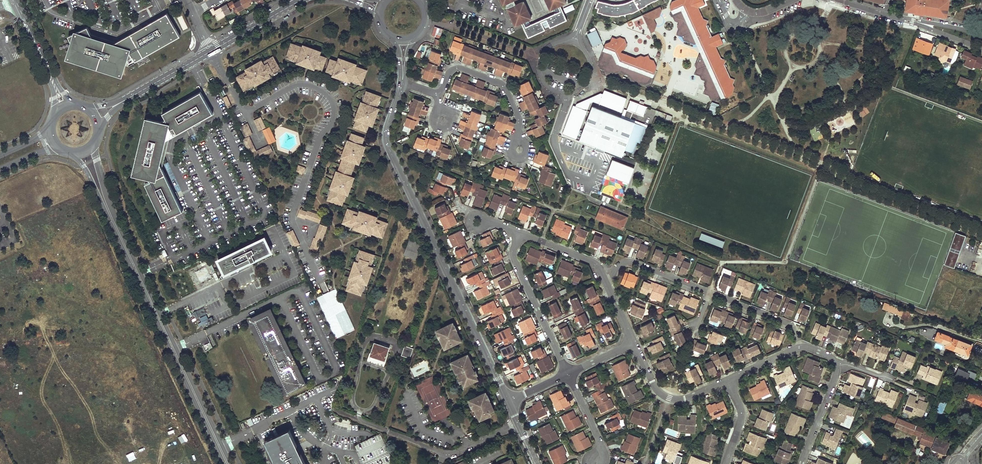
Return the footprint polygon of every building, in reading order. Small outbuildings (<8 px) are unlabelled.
[(239,11),(244,8),(245,8),(251,5),(250,3),(254,0),(240,0),(234,3),(236,6),(239,11)] [(502,3),(503,2),(504,4),(509,2),(512,7),(508,9),(509,10),(508,11),(511,16),(512,15),(514,18),(512,19),(515,26),(522,23),(528,20),(530,19),(529,17),(530,16),(528,12),(527,12),(525,9),(527,8),(524,4),(523,2),(515,5),(513,0),(501,0),(502,3)] [(549,2),(547,3),(549,8),(550,7),(551,9),(553,8),(560,5),(566,2),(565,0),(548,0),(549,2)] [(630,11),(633,10),(633,12),(634,12),(644,7),(643,4),(645,3),(646,5),(654,1),(653,0),(636,0),(638,4),(635,5),(633,0),(632,0),(631,1),(629,2),(627,2),(626,3),(625,3),(624,3),(623,4),(621,4),(620,4),(619,4),(618,4),(617,4),(616,4),(615,4),(614,4),(613,10),(609,10),(611,4),(598,1),(595,7),(598,8),(597,12),(602,13),(603,11),(606,12),(605,14),(606,15),(607,15),(608,15),(610,15),(611,15),(612,16),(613,16),(614,16),(616,16),(617,16),(617,13),(620,13),(620,15),(621,15),(622,15),(624,14),(625,14),(627,14),(628,13),(629,13),(631,13),(630,11)] [(681,1),(678,0),(675,0),(674,0),(672,2),(670,7),(671,10),(670,13),(672,13),(671,15),(674,16),(676,20),(680,22),(678,26),(680,30),(679,32),(681,33),(680,35),(683,36),(684,39),(696,44),(700,53),(696,65),(698,69),(697,72),(698,72),(698,74),(701,75),(702,79),(707,80),(705,85),(707,88),(706,91),(707,92),(707,93),(709,94),(711,98),(716,100),(721,97),(723,93),(727,95),(732,92),(734,87),(733,84),(734,79),(730,78),(728,74),(724,73),(725,68),(724,64),(725,60),(721,58),(719,55),(715,53),(712,49),(714,44),(713,40),(708,38),(706,34),(708,29),(706,25),(707,21),(707,20),(703,19),(702,16),(697,14),(699,9),(697,6),(699,1),(695,0),(682,0),(681,1)] [(906,6),(908,7),(909,6),(911,8),(910,9),(909,11),(946,17),(949,0),(907,0),(906,6)] [(216,14),(219,18),(232,12),(231,10),(234,9),(233,8),(230,2),(215,11),(216,14)] [(572,3),(563,8),(565,13),(575,8),(572,3)] [(560,5),(553,8),(556,13),(562,11),(560,5)] [(642,15),(651,32),(654,31),(656,25),(653,19),(659,16),(661,10),(660,7),(642,15)] [(524,28),(528,38),(545,30),(544,28),(541,22),(547,20),(549,26),(550,28),(567,20),(562,11),(556,13),(530,25),(524,28)] [(181,36),(168,13),(117,42),(113,44),(105,42),(105,40),(102,39),(101,41),(93,38),(91,34),(88,27),(69,37),(73,44),(68,58),(122,75),(126,61),(134,56),(136,61),(181,36)] [(639,23),(639,25),(644,24),(641,16),(625,22),(627,28),(639,23)] [(596,30),(587,34),(593,47),(602,42),(596,30)] [(117,42),(91,34),(93,38),(101,41),(102,39),(105,40),(105,42),(113,44),(117,42)] [(610,41),(607,43),(605,48),(607,53),(606,56),(601,58),(599,63),(601,68),(605,69),(607,73),(611,71),(615,73),(619,71),(624,72),(629,74),(631,79),(635,81),(637,85),(641,83),(645,84),(649,82),(651,77),(649,72),(654,70),(656,65),(654,60),(650,59),(649,57),(646,56),(644,57),(640,55),(635,57),(634,62),(619,57),(621,52),(621,50),(625,49),(627,44),(625,39),(620,37),(616,38),(612,37),(610,41)] [(929,54),(932,44),(917,38),(913,49),(929,54)] [(453,40),(450,50),(454,51),(457,53),(457,54),(460,56),(461,54),(465,45),(465,44),(453,40)] [(940,42),(935,55),(939,57),(939,58),(946,61),(950,63),(955,49),(951,47),(951,48),(950,48),(947,49),(946,48),(947,45),(940,42)] [(292,44),(287,57),(290,59),(291,59),(291,58),(295,60),(295,61),(298,62),(298,61),(301,62),(301,64),(303,65),(303,64),(309,66),(311,67),(312,66),(315,67),(318,68),(318,67),(323,68),(326,58),(319,55),(320,54),(316,53),(317,51),(317,50),(315,49),(309,48),(309,47),(307,46),(307,47),(306,49),(303,48),(303,47),(300,46),(300,47),(296,46),(296,45),(295,45),(292,44)] [(465,45),(461,54),(463,55),(465,56),(464,57),(463,62),(466,64),(469,57),(472,48),(469,46),(465,45)] [(469,57),(466,64),(470,65),(472,60),(473,59),(474,59),(477,60),(480,51),(476,49),(472,48),(469,57)] [(441,54),(432,50),(428,61),(428,62),(438,65),(439,66),(440,62),(439,61),(440,58),(441,54)] [(480,51),(477,60),(479,61),(481,62),(480,63),(478,68),(482,70),(485,63),(488,54),(484,52),(480,51)] [(964,64),(972,67),(973,66),(980,69),(981,64),(981,58),(977,56),(976,57),(970,55),(971,54),(964,51),(961,57),(966,59),(964,64)] [(621,52),(619,57),(634,62),(635,57),(621,52)] [(488,54),(485,63),(482,70),(486,71),(488,66),(488,65),(490,65),(492,66),(496,57),(492,55),(488,54)] [(269,59),(270,59),(266,61),(265,60),(262,62),(263,63),(260,64),(259,63),(259,62),(256,63),(257,64),(252,66),(251,66),(249,68),(250,70),(248,71),(247,71),(244,72),(245,73),(241,75),(240,75),(237,77),(244,90),(248,88),(248,87),(252,85),(252,86),(255,84),(257,82),(258,84),(261,82),(260,82),(265,79),(268,78),(267,77),(270,75),(270,76),(273,74),(272,73),(276,71),(277,72),(277,71),(280,69),(273,57),(270,59),(269,59)] [(496,57),(492,66),(495,67),(496,68),(496,69),(494,74),(498,76),(504,60),(500,58),(496,57)] [(358,83),(362,84),(366,70),(363,69),(362,69),(358,68),(358,67),(355,66),(352,65),(353,63),(350,62),(345,60),(343,59),(342,60),(342,62),(338,61),(338,62),(331,59),(327,70),(331,71),(331,73),(334,74),(337,75),(336,76),(339,77),(344,79),(347,80),(347,79),(350,80),(350,81),(353,82),(353,81),(358,82),(357,83),(358,83)] [(504,60),(498,76),(501,77),(503,72),(504,71),(506,71),(508,72),(512,63),(507,61),(504,60)] [(438,65),(428,62),(427,66),(425,70),(441,75),(443,72),(438,70),(436,69),(437,68),(438,65)] [(512,62),(512,63),(508,72),(507,74),(511,75),(512,73),(516,74),(519,76),(523,66),(515,64),(512,62)] [(424,73),(422,78),(432,81),(433,79),(433,77),(435,77),(440,79),(441,75),(425,70),(424,73)] [(460,79),(460,80),(458,80),(456,79),(452,88),(456,90),(460,91),(466,75),(462,74),(460,79)] [(466,75),(460,91),(464,93),(468,94),(471,85),(469,84),(467,83),(468,82),(470,77),(466,75)] [(961,77),(958,84),(969,89),(972,81),(961,77)] [(476,85),(475,86),(474,86),(471,85),(468,94),(472,96),(476,97),(482,81),(478,80),(476,85)] [(482,81),(476,97),(479,99),(483,100),(487,91),(485,90),(483,89),(483,88),(485,82),(482,81)] [(529,81),(519,85),(521,89),(523,92),(521,93),(522,97),(523,96),(532,92),(534,92),(529,81)] [(641,85),(638,93),(645,95),(647,87),(641,85)] [(487,90),(487,91),(483,100),(483,101),(494,106),(498,96),(494,95),(490,93),(491,91),(487,90)] [(621,112),(626,99),(604,90),(603,94),(601,93),(595,96),(596,99),(600,101),(599,103),(621,112)] [(379,100),(380,96),(367,91),(365,95),(366,96),(364,100),(363,100),(362,103),(363,103),(362,106),(360,105),(359,108),(360,108),(358,113),(357,116),(358,116),(357,119),(356,122),(357,123),(356,127),(366,131),(369,124),(370,124),(371,121),(373,122),(374,122),(375,119),(377,114),(378,111),(377,111),(375,111),(376,108),(377,108),(378,105),(377,104),(379,100)] [(203,96),(201,92),(162,113),(166,119),(160,122),(147,119),(134,174),(148,177),(150,182),(145,184),(163,221),(183,211),(177,199),(174,193),(162,168),(160,162),(165,141),(169,138),(190,126),(194,124),(200,121),(213,113),(203,96)] [(532,92),(523,96),(524,99),(525,100),(524,101),(519,103),(520,107),(536,100),(534,96),(532,92)] [(231,106),(227,96),(223,98),(228,108),(231,106)] [(595,96),(583,101),(584,105),(583,109),(587,110),(590,103),(594,101),(599,103),(600,101),(596,99),(595,96)] [(413,102),(412,106),(428,112),(429,108),(424,106),(423,106),(423,104),(424,101),(415,98),(413,102)] [(522,111),(527,108),(528,108),(529,109),(530,112),(539,107),(538,104),(536,100),(520,107),(522,111)] [(630,100),(626,110),(644,116),(647,107),(632,101),(630,100)] [(592,107),(582,133),(578,132),(587,110),(583,109),(584,105),(583,101),(577,104),(576,106),(574,105),(563,134),(576,138),(576,137),(580,138),(580,140),(597,146),(596,150),(603,152),(604,149),(622,156),(624,150),(632,153),(637,142),(640,143),(647,127),(635,123),(592,107)] [(709,112),(716,114),(718,103),(711,101),(709,112)] [(545,105),(539,107),(530,112),(529,112),(531,116),(536,113),(537,113),(538,114),(539,117),(544,115),(548,113),(547,109),(545,105)] [(428,112),(412,106),(410,110),(410,112),(410,113),(411,113),(410,113),(409,113),(409,114),(418,117),(419,115),(420,113),(421,114),(424,115),(424,114),(424,113),(424,114),(425,114),(425,115),(427,116),(428,112)] [(464,112),(462,116),(469,118),(478,122),(480,118),(481,114),(472,111),(471,113),(470,115),(469,114),(464,112)] [(499,117),(497,121),(513,127),(515,123),(510,121),(508,120),(509,119),(510,116),(500,113),(499,117)] [(409,114),(404,125),(414,128),(415,125),(417,121),(419,121),(420,118),(418,117),(409,114)] [(532,129),(542,125),(543,124),(547,122),(546,119),(544,115),(539,117),(535,119),(536,121),(537,123),(535,123),(530,126),(532,129)] [(265,128),(261,117),(254,120),(259,131),(265,128)] [(461,120),(459,124),(475,130),(477,126),(478,122),(469,118),(468,121),(467,122),(466,122),(461,120)] [(496,124),(494,129),(501,131),(504,132),(505,130),(505,128),(507,129),(512,130),(513,127),(497,121),(496,124)] [(252,134),(247,123),(241,126),(246,137),(252,134)] [(474,134),(475,130),(459,124),(458,127),(463,129),(464,130),(464,132),(463,134),(472,137),(474,134)] [(536,137),(545,132),(543,128),(542,125),(532,129),(526,132),(528,136),(533,133),(534,133),(535,134),(536,137)] [(814,141),(826,137),(822,125),(810,129),(814,141)] [(276,141),(269,127),(263,130),(269,144),(276,141)] [(491,128),(490,132),(489,135),(505,141),(506,138),(501,136),(499,135),(500,133),(501,131),(494,129),(491,128)] [(461,133),(460,137),(462,138),(460,142),(459,145),(468,149),(473,138),(472,137),(463,134),(461,133)] [(336,174),(335,177),(333,182),(332,185),(333,186),(332,188),(330,191),(331,192),(330,196),(329,195),(329,196),(328,200),(342,205),(343,201),(343,200),(344,196),(345,196),(346,193),(347,190),(349,191),(350,189),(350,188),(352,183),(353,181),(352,180),(350,180),(352,176),(350,176),(355,162),(356,163),(358,159),(360,160),(361,158),(361,157),(363,152),(364,150),(363,149),(361,149),(363,145),(361,145),(364,138),(353,134),(352,138),(350,138),(349,141),(348,144),(347,143),(346,146),(344,151),(343,154),(344,155),(343,157),(342,160),(344,161),(341,169),(339,169),(338,172),(337,175),(336,174)] [(487,139),(486,143),(495,147),(496,144),(497,143),(498,143),(503,145),(505,141),(489,135),(487,139)] [(256,150),(249,137),(243,140),(249,153),(256,150)] [(425,150),(427,147),(429,141),(429,139),(426,138),(425,140),(421,138),(419,137),(418,137),(414,146),(425,150)] [(429,141),(427,147),(438,151),(441,143),(442,140),(438,138),(438,140),(434,139),(430,137),(429,139),(429,141)] [(169,138),(165,141),(160,162),(162,168),(166,153),(169,138)] [(441,143),(438,151),(436,155),(448,159),(451,149),(447,148),(444,147),(444,145),(441,143)] [(486,143),(482,154),(491,158),(492,154),(494,150),(496,151),(497,148),(495,147),(486,143)] [(273,152),(270,145),(256,151),(259,158),(273,152)] [(538,155),(536,158),(534,158),(533,161),(539,164),(543,165),(544,166),(549,154),(539,151),(538,155)] [(541,175),(539,182),(551,186),(554,178),(553,177),(554,173),(551,172),(552,169),(544,166),(543,165),(542,169),(543,169),(541,175)] [(495,166),(491,175),(503,180),(504,177),(506,170),(507,168),(503,167),(503,169),(499,167),(495,166)] [(616,166),(614,172),(607,170),(599,194),(604,195),(605,191),(607,192),(606,196),(611,198),(620,201),(624,187),(625,168),(621,168),(616,166)] [(507,167),(507,168),(506,170),(504,177),(515,181),(517,175),(518,173),(518,172),(519,170),(516,168),(515,170),(511,169),(507,167)] [(517,175),(515,181),(514,184),(525,188),(529,179),(525,178),(521,176),(522,174),(518,173),(517,175)] [(444,174),(441,181),(437,179),(436,183),(443,186),(445,182),(446,183),(451,185),(452,182),(454,178),(444,174)] [(477,183),(473,182),(472,185),(465,183),(461,193),(465,195),(468,196),(470,191),(471,189),(474,191),(477,183)] [(436,183),(433,190),(430,188),(428,192),(436,195),(437,191),(439,192),(443,194),(445,191),(446,187),(445,187),(443,186),(436,183)] [(478,192),(477,194),(474,201),(482,204),(487,191),(480,188),(481,185),(477,183),(474,191),(478,192)] [(497,210),(500,203),(501,202),(504,203),(507,195),(503,194),(502,197),(494,194),(489,207),(497,210)] [(509,200),(511,197),(507,195),(504,203),(508,204),(507,206),(505,211),(508,212),(512,213),(516,203),(509,200)] [(451,213),(449,209),(447,210),(446,207),(444,203),(435,208),(438,215),(442,213),(443,216),(450,213),(451,213)] [(526,222),(529,215),(529,213),(533,215),(536,207),(532,205),(531,209),(523,206),(518,218),(526,222)] [(540,212),(541,209),(537,207),(534,215),(538,216),(537,218),(535,223),(538,224),(542,225),(546,215),(540,212)] [(605,209),(600,207),(596,217),(601,219),(605,209)] [(383,222),(379,220),(379,219),(376,218),(376,219),(373,218),(374,216),(371,215),(366,213),(363,212),(362,214),(360,213),(360,212),(357,211),(356,212),(352,211),(352,210),(348,209),(343,223),(347,224),(348,224),(352,225),(351,226),(355,227),(358,228),(357,229),(360,230),(365,231),(365,232),(368,233),(368,231),(371,233),(374,234),(374,233),(378,235),(379,236),(382,237),(387,223),(384,222),(383,222)] [(626,218),(605,209),(601,219),(622,228),(626,218)] [(320,223),(322,216),(308,211),(307,212),(300,210),(298,216),(305,219),(305,218),(320,223)] [(454,217),(452,218),(450,213),(443,216),(439,218),(445,229),(457,223),(454,217)] [(571,230),(567,229),(569,226),(564,225),(565,222),(556,219),(551,230),(556,232),(560,233),(559,235),(567,239),(571,230)] [(314,238),(310,249),(317,251),(321,241),(322,241),(327,227),(320,224),(315,238),(314,238)] [(578,233),(577,235),(575,241),(583,244),(588,232),(580,229),(581,225),(578,224),(574,231),(578,233)] [(299,244),(293,230),(287,233),(286,233),(293,247),(294,247),(299,244)] [(969,234),(958,230),(946,262),(957,266),(969,234)] [(463,235),(461,236),(459,231),(448,236),(453,247),(457,246),(465,242),(466,241),(463,235)] [(484,238),(480,240),(483,246),(493,242),(491,239),(490,235),(491,235),(490,231),(482,234),(484,238)] [(607,235),(603,234),(602,237),(595,235),(591,245),(595,247),(598,248),(600,243),(600,241),(604,243),(607,235)] [(724,242),(702,234),(700,239),(722,247),(724,242)] [(605,248),(603,253),(612,256),(617,243),(609,240),(610,237),(607,235),(604,243),(603,244),(602,247),(605,248)] [(265,237),(218,260),(223,270),(227,268),(229,272),(249,262),(271,251),(265,237)] [(633,245),(636,246),(639,238),(635,237),(634,241),(627,238),(623,248),(626,250),(630,251),(632,246),(633,245)] [(639,238),(636,246),(640,248),(639,249),(637,254),(641,255),(644,257),(648,246),(641,243),(643,240),(639,238)] [(415,259),(422,243),(410,239),(403,255),(415,259)] [(459,249),(455,251),(458,258),(468,253),(466,250),(465,246),(466,246),(465,242),(457,246),(459,249)] [(498,247),(485,253),(490,264),(494,262),(501,259),(499,254),(501,253),(498,247)] [(538,261),(541,254),(536,252),(537,250),(530,247),(525,260),(537,265),(538,261)] [(655,259),(662,262),(665,255),(662,253),(663,251),(656,248),(652,258),(655,259)] [(362,291),(362,290),(363,286),(364,286),(365,283),(366,280),(367,281),(368,281),(369,278),(370,273),(371,273),(372,270),(371,270),(369,269),(370,266),(371,267),(372,263),(371,263),(372,259),(373,259),(374,255),(360,250),(359,254),(358,259),(357,259),(356,262),(357,262),(356,265),(354,264),(353,267),(354,267),(352,272),(351,275),(352,275),(351,278),(350,278),(349,281),(350,281),(349,286),(348,286),(347,290),(361,294),(362,291)] [(552,263),(555,256),(545,252),(544,255),(541,253),(541,254),(538,261),(541,263),(543,260),(552,263)] [(678,263),(681,255),(677,254),(676,257),(669,254),(665,265),(668,266),(672,268),(674,263),(675,261),(678,263)] [(472,260),(475,258),(473,255),(466,258),(468,261),(466,262),(461,264),(463,267),(464,271),(475,267),(472,260)] [(685,257),(681,255),(678,263),(682,264),(681,266),(679,270),(684,272),(686,273),(691,263),(684,260),(685,257)] [(495,266),(491,267),(495,274),(504,270),(503,267),(501,263),(503,262),(501,259),(494,262),(495,266)] [(568,265),(569,263),(562,260),(557,273),(568,277),(570,274),(573,266),(568,265)] [(713,270),(697,263),(692,274),(696,276),(697,274),(697,273),(702,275),(702,276),(701,279),(708,282),(713,270)] [(208,266),(201,269),(203,273),(192,279),(195,286),(207,280),(208,283),(215,280),(208,266)] [(573,275),(572,279),(579,282),(583,272),(579,271),(576,269),(577,268),(573,266),(570,274),(573,275)] [(539,283),(538,284),(539,287),(547,283),(541,270),(534,273),(539,283)] [(502,279),(498,281),(502,288),(511,283),(510,280),(508,277),(510,276),(508,272),(500,276),(502,279)] [(471,285),(475,283),(477,282),(479,285),(481,284),(486,282),(484,278),(481,280),(478,273),(468,278),(470,282),(471,285)] [(628,275),(624,274),(621,281),(625,283),(624,284),(630,287),(631,286),(634,287),(637,279),(634,277),(634,276),(635,275),(629,273),(628,274),(628,275)] [(729,283),(732,284),(735,276),(731,275),(730,278),(723,276),(719,286),(722,287),(726,289),(728,284),(729,283)] [(738,278),(734,289),(738,291),(738,289),(739,288),(744,290),(743,291),(742,294),(750,297),(755,284),(738,278)] [(488,281),(486,282),(481,284),(482,288),(480,288),(474,291),(478,299),(490,294),(486,286),(490,284),(488,281)] [(654,285),(647,282),(644,281),(640,291),(647,293),(648,291),(651,292),(654,285)] [(545,298),(551,295),(553,295),(555,298),(562,294),(561,291),(557,292),(554,285),(541,291),(545,298)] [(659,287),(654,285),(651,292),(650,296),(662,301),(667,288),(660,285),(659,287)] [(597,295),(593,286),(586,289),(590,298),(587,300),(589,303),(596,299),(595,296),(597,295)] [(519,296),(521,295),(517,288),(505,294),(510,306),(514,304),(521,301),(519,296)] [(770,299),(773,292),(769,290),(768,294),(761,291),(757,301),(760,302),(764,304),(766,299),(766,298),(770,299)] [(676,293),(672,292),(669,302),(675,305),(676,302),(680,304),(683,296),(676,293)] [(773,292),(770,299),(773,300),(773,302),(771,307),(778,310),(782,299),(775,297),(777,293),(773,292)] [(574,309),(574,310),(575,313),(583,309),(577,296),(570,299),(574,309)] [(690,299),(683,296),(680,304),(683,305),(684,310),(694,314),(699,301),(695,299),(694,301),(690,299)] [(790,299),(787,297),(784,305),(787,306),(787,308),(785,312),(789,314),(792,315),(796,305),(789,302),(790,299)] [(598,314),(604,311),(600,301),(598,303),(596,299),(589,303),(590,306),(593,305),(598,314)] [(485,314),(491,311),(493,310),(494,314),(500,311),(502,310),(500,306),(497,308),(493,300),(481,306),(485,314)] [(515,316),(524,312),(523,309),(521,305),(523,304),(521,301),(514,304),(515,307),(511,309),(515,316)] [(645,305),(636,301),(635,305),(634,304),(633,304),(631,310),(632,310),(633,311),(632,314),(640,317),(641,314),(643,314),(645,308),(644,308),(645,305)] [(556,302),(549,305),(554,315),(553,315),(554,319),(562,315),(556,302)] [(804,304),(801,303),(798,310),(801,311),(801,313),(799,318),(803,320),(806,321),(810,310),(803,308),(804,304)] [(889,305),(887,311),(902,316),(904,310),(889,305)] [(272,306),(248,317),(251,324),(285,395),(308,384),(272,306)] [(575,313),(577,317),(578,316),(582,326),(589,323),(583,310),(583,309),(575,313)] [(718,310),(714,309),(710,319),(718,322),(719,319),(722,320),(725,313),(718,310)] [(907,321),(910,313),(904,310),(902,316),(901,318),(907,321)] [(498,316),(501,315),(500,311),(494,314),(493,314),(494,318),(492,319),(488,321),(489,323),(491,327),(501,323),(498,316)] [(732,316),(725,313),(722,320),(725,322),(724,324),(731,327),(735,317),(732,316)] [(671,332),(679,329),(677,325),(678,325),(677,321),(674,315),(667,318),(671,328),(669,329),(671,332)] [(523,334),(527,332),(534,329),(532,324),(534,323),(531,317),(518,323),(523,334)] [(746,322),(739,319),(736,326),(739,327),(738,330),(745,333),(749,323),(746,322)] [(560,329),(565,339),(572,335),(566,322),(558,326),(559,329),(560,329)] [(604,332),(607,338),(613,335),(612,333),(615,332),(611,324),(608,326),(607,324),(604,325),(602,322),(597,325),(600,331),(603,330),(604,332)] [(651,322),(641,326),(643,329),(646,337),(653,333),(652,330),(654,329),(651,322)] [(437,333),(439,332),(441,337),(440,338),(443,345),(444,345),(445,348),(460,341),(459,338),(460,338),(456,330),(455,331),(453,326),(454,325),(453,323),(436,331),(437,333)] [(760,327),(753,324),(750,332),(754,333),(753,335),(760,338),(764,329),(760,327)] [(815,325),(811,333),(816,335),(816,337),(821,339),(823,335),(826,336),(830,326),(827,325),(826,327),(820,325),(819,327),(815,325)] [(830,326),(826,336),(830,337),(829,339),(836,342),(837,340),(837,339),(840,340),(839,342),(844,344),(849,331),(842,328),(841,331),(837,329),(836,331),(832,329),(833,327),(830,326)] [(498,342),(504,339),(506,338),(508,342),(513,339),(515,338),(514,335),(510,336),(507,328),(494,334),(498,342)] [(589,347),(595,344),(592,338),(591,336),(594,335),(591,328),(585,330),(587,334),(584,336),(585,338),(582,339),(581,337),(580,336),(577,337),(580,345),(584,343),(585,346),(588,345),(589,347)] [(528,336),(525,337),(528,344),(537,340),(536,337),(534,333),(536,332),(534,329),(527,332),(528,336)] [(680,332),(679,329),(671,332),(672,335),(674,335),(678,344),(685,341),(683,335),(681,331),(680,332)] [(777,343),(780,345),(783,336),(780,335),(780,334),(781,333),(775,330),(774,333),(773,334),(770,333),(767,339),(771,340),(770,342),(776,344),(777,343)] [(712,334),(710,342),(717,345),(718,341),(721,342),(724,335),(714,331),(712,334)] [(938,332),(935,339),(946,343),(945,346),(967,355),(971,345),(949,337),(950,336),(938,332)] [(662,336),(654,340),(656,343),(654,344),(650,346),(651,350),(653,353),(663,348),(660,342),(663,340),(662,336)] [(511,344),(515,343),(513,339),(508,342),(506,343),(507,346),(506,347),(501,349),(502,352),(504,356),(514,351),(511,344)] [(569,347),(574,357),(580,354),(574,341),(566,344),(568,348),(569,347)] [(693,342),(690,350),(693,351),(694,349),(704,353),(707,346),(700,343),(697,342),(696,343),(693,342)] [(855,342),(852,349),(857,352),(856,353),(862,356),(864,351),(867,353),(871,343),(867,342),(866,344),(861,342),(860,344),(855,342)] [(375,343),(370,356),(385,360),(389,348),(375,343)] [(871,343),(867,353),(870,354),(869,356),(876,359),(877,357),(878,356),(880,357),(880,358),(884,360),(890,348),(882,345),(881,347),(878,346),(877,348),(873,346),(874,344),(871,343)] [(747,347),(743,348),(744,349),(747,356),(750,355),(750,356),(754,354),(760,351),(757,344),(747,349),(747,347)] [(410,357),(413,348),(405,345),(401,354),(410,357)] [(531,351),(534,358),(538,356),(540,360),(547,356),(545,353),(544,353),(542,350),(541,347),(531,351)] [(739,359),(747,356),(744,349),(740,350),(739,348),(732,351),(736,360),(739,359)] [(912,366),(916,357),(902,352),(899,359),(898,361),(893,359),(890,367),(895,369),(896,368),(905,372),(907,367),(908,365),(912,366)] [(669,353),(660,357),(661,361),(657,363),(659,369),(662,367),(662,368),(662,369),(664,372),(671,369),(669,364),(671,363),(668,358),(670,357),(669,353)] [(718,354),(714,355),(717,363),(721,361),(722,363),(724,367),(728,365),(731,364),(726,354),(719,357),(718,354)] [(457,372),(460,378),(460,377),(464,386),(477,379),(473,371),(474,371),(471,365),(473,365),(469,357),(468,358),(467,355),(452,362),(453,365),(452,365),(456,373),(457,372)] [(705,363),(710,374),(712,372),(717,371),(715,366),(714,364),(717,363),(714,355),(710,357),(712,360),(705,363)] [(547,356),(540,360),(536,361),(542,373),(554,366),(551,360),(549,361),(547,356)] [(525,366),(524,363),(520,364),(517,358),(507,362),(509,366),(510,369),(515,367),(517,366),(518,370),(520,369),(525,366)] [(808,358),(803,371),(810,374),(812,375),(810,380),(818,383),(820,378),(819,377),(823,368),(818,366),(816,365),(817,361),(808,358)] [(616,374),(618,373),(621,380),(630,375),(627,369),(625,364),(627,363),(625,359),(612,366),(616,374)] [(522,372),(520,373),(514,376),(517,384),(530,378),(526,371),(530,369),(528,365),(525,366),(520,369),(522,372)] [(691,373),(686,375),(690,382),(693,381),(693,380),(694,379),(694,380),(695,382),(701,379),(700,377),(703,376),(699,366),(696,368),(696,370),(691,373)] [(773,376),(778,386),(787,382),(790,383),(796,380),(790,366),(783,370),(784,373),(785,374),(782,375),(781,374),(778,375),(777,374),(773,376)] [(926,376),(925,379),(930,381),(931,380),(932,381),(932,382),(937,384),(942,372),(930,367),(929,369),(926,367),(923,366),(920,374),(923,375),(926,376)] [(958,368),(956,375),(967,380),(969,376),(974,379),(976,374),(969,371),(968,372),(958,368)] [(850,386),(845,384),(842,391),(859,398),(863,386),(861,386),(864,378),(851,373),(848,381),(851,382),(853,383),(852,387),(850,386)] [(588,380),(586,381),(588,387),(595,384),(597,383),(598,386),(596,387),(598,391),(606,386),(602,377),(599,379),(597,376),(595,377),(594,374),(586,377),(588,380)] [(756,387),(749,389),(754,400),(762,397),(761,395),(770,392),(764,380),(760,382),(761,383),(756,385),(757,386),(757,387),(756,388),(756,387)] [(637,391),(636,392),(635,389),(636,389),(634,385),(635,384),(633,381),(624,385),(628,394),(627,398),(629,403),(643,397),(640,390),(637,391)] [(800,392),(795,404),(809,410),(812,402),(811,402),(810,401),(808,400),(808,398),(811,399),(813,393),(811,392),(813,389),(803,385),(802,389),(804,390),(802,393),(800,392)] [(880,388),(876,398),(885,401),(886,405),(892,407),(898,393),(891,390),(889,393),(889,394),(886,393),(887,392),(883,391),(883,389),(880,388)] [(964,396),(981,404),(981,395),(967,389),(964,396)] [(567,401),(565,397),(564,397),(560,390),(550,395),(553,402),(554,402),(558,410),(570,405),(568,401),(567,401)] [(474,407),(472,407),(474,410),(475,410),(480,420),(486,417),(488,416),(487,414),(494,411),(492,406),(491,407),(490,405),(491,404),(489,400),(488,400),(485,395),(487,395),(486,392),(469,400),(470,403),(471,402),(474,407)] [(602,393),(594,397),(597,405),(599,404),(601,408),(603,412),(604,413),(601,415),(602,417),(615,410),(610,398),(608,399),(606,395),(603,396),(602,393)] [(916,398),(909,395),(903,411),(914,415),(914,414),(922,417),(927,403),(919,400),(918,404),(917,405),(914,404),(915,402),(916,398)] [(532,406),(533,407),(526,410),(531,421),(538,417),(537,416),(546,412),(541,401),(537,403),(537,404),(532,406)] [(728,412),(723,401),(717,404),(717,405),(716,405),(716,404),(715,403),(711,405),(710,404),(706,406),(711,418),(720,414),(720,415),(728,412)] [(833,417),(833,419),(841,422),(843,417),(845,416),(846,414),(851,416),(854,408),(840,403),(838,408),(837,410),(832,408),(830,416),(833,417)] [(768,422),(770,416),(768,416),(770,412),(763,409),(760,416),(762,416),(761,419),(759,418),(758,417),(755,426),(763,429),(766,421),(768,422)] [(641,413),(634,410),(630,421),(638,424),(638,422),(647,426),(651,414),(647,412),(647,414),(642,412),(641,413)] [(564,415),(567,421),(564,422),(568,431),(582,424),(580,421),(578,422),(576,417),(573,411),(564,415)] [(883,415),(882,417),(896,422),(898,418),(895,416),(884,412),(883,415)] [(605,423),(608,429),(610,428),(612,431),(619,428),(617,425),(620,424),(618,420),(621,419),(619,413),(612,416),(613,419),(612,420),(605,423)] [(805,419),(792,413),(787,425),(789,426),(788,429),(786,428),(784,432),(794,436),(795,433),(797,433),(799,427),(797,426),(798,424),(799,425),(800,425),(802,426),(805,419)] [(690,415),(690,419),(690,422),(686,422),(686,419),(686,416),(678,416),(678,431),(685,431),(685,433),(691,433),(691,431),(695,431),(696,415),(690,415)] [(948,428),(953,419),(949,417),(944,426),(948,428)] [(896,422),(894,426),(913,434),(914,431),(922,434),(920,440),(919,443),(932,448),(931,450),(932,452),(935,453),(937,452),(937,450),(944,453),(950,439),(942,436),(941,436),(941,438),(924,431),(924,429),(924,428),(916,425),(898,418),(896,422)] [(554,430),(552,431),(550,426),(548,428),(546,425),(538,428),(542,436),(544,435),(546,439),(548,444),(558,439),(554,430)] [(264,440),(276,463),(305,463),(289,429),(276,435),(264,440)] [(836,446),(842,431),(836,429),(833,435),(826,432),(821,443),(831,447),(832,447),(832,445),(836,446)] [(941,436),(924,429),(924,431),(941,438),(941,436)] [(573,435),(576,442),(574,443),(578,451),(591,445),(589,441),(587,442),(585,437),(582,431),(573,435)] [(914,431),(913,434),(918,437),(917,438),(920,440),(922,434),(914,431)] [(705,439),(701,451),(714,456),(717,449),(717,448),(715,448),(714,448),(713,447),(714,445),(715,446),(716,446),(718,440),(716,439),(718,436),(708,432),(706,436),(709,437),(707,440),(705,439)] [(750,432),(747,439),(752,441),(753,442),(752,445),(750,445),(747,443),(744,451),(757,456),(760,449),(762,449),(766,438),(750,432)] [(637,446),(640,438),(629,434),(626,441),(625,441),(623,446),(622,445),(621,449),(632,454),(636,445),(637,446)] [(667,440),(664,449),(668,451),(667,453),(665,458),(674,461),(674,462),(678,463),(679,463),(682,456),(677,454),(678,452),(680,445),(667,440)] [(356,444),(358,450),(366,448),(364,442),(356,444)] [(783,443),(782,446),(781,449),(779,448),(774,461),(783,463),(787,463),(789,461),(788,460),(788,459),(789,459),(792,453),(788,452),(789,449),(791,446),(783,443)] [(567,461),(564,455),(562,450),(564,449),(562,445),(549,451),(553,460),(555,459),(558,463),(561,463),(567,461)] [(692,456),(689,463),(692,463),(706,463),(705,463),(706,461),(692,456)]
